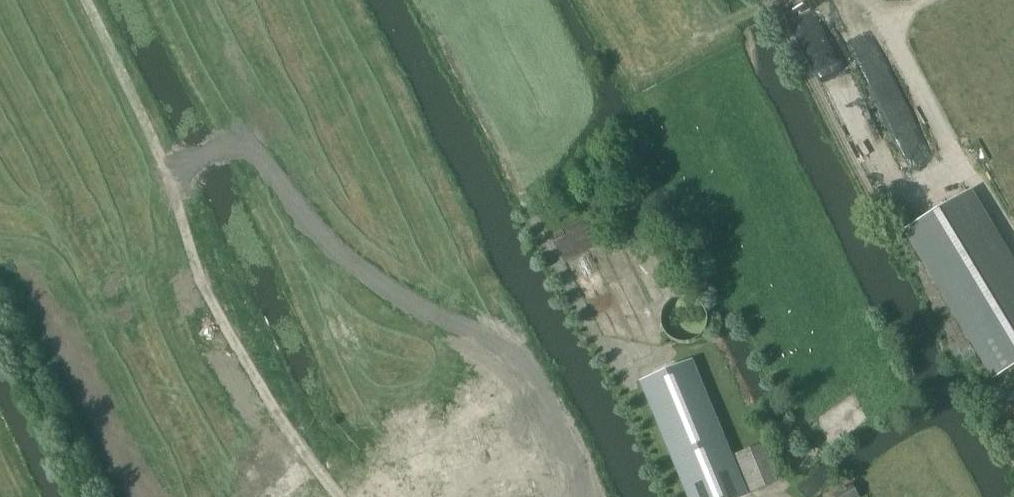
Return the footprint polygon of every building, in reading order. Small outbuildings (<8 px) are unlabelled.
[(991,381),(1013,367),(1013,262),(971,190),(902,232),(991,381)] [(708,320),(708,314),(708,309),(706,304),(704,299),(700,295),(695,292),(691,290),(685,290),(680,290),(675,291),(670,294),(666,297),(663,301),(660,306),(659,311),(659,317),(660,322),(663,327),(666,331),(670,334),(674,337),(680,338),(685,339),(690,338),(695,336),(700,333),(703,329),(706,325),(708,320)] [(748,493),(691,359),(640,381),(689,496),(739,496),(748,493)] [(752,493),(781,481),(765,444),(737,456),(752,493)]
